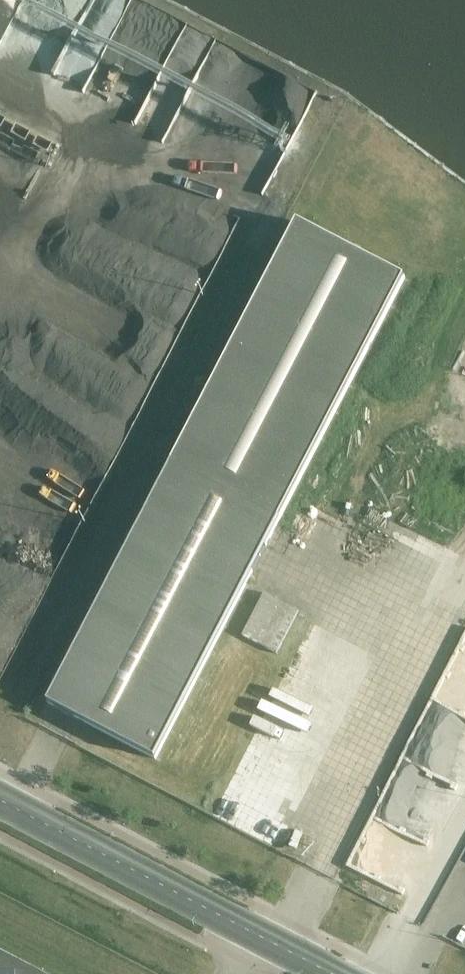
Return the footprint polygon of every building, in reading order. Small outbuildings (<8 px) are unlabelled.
[(187,51),(202,59),(208,49),(217,54),(223,42),(199,29),(187,51)] [(298,222),(173,462),(48,704),(156,760),(405,278),(298,222)] [(277,606),(292,610),(298,590),(277,584),(264,628),(270,630),(277,606)] [(0,952),(0,973),(43,973),(0,952)]
